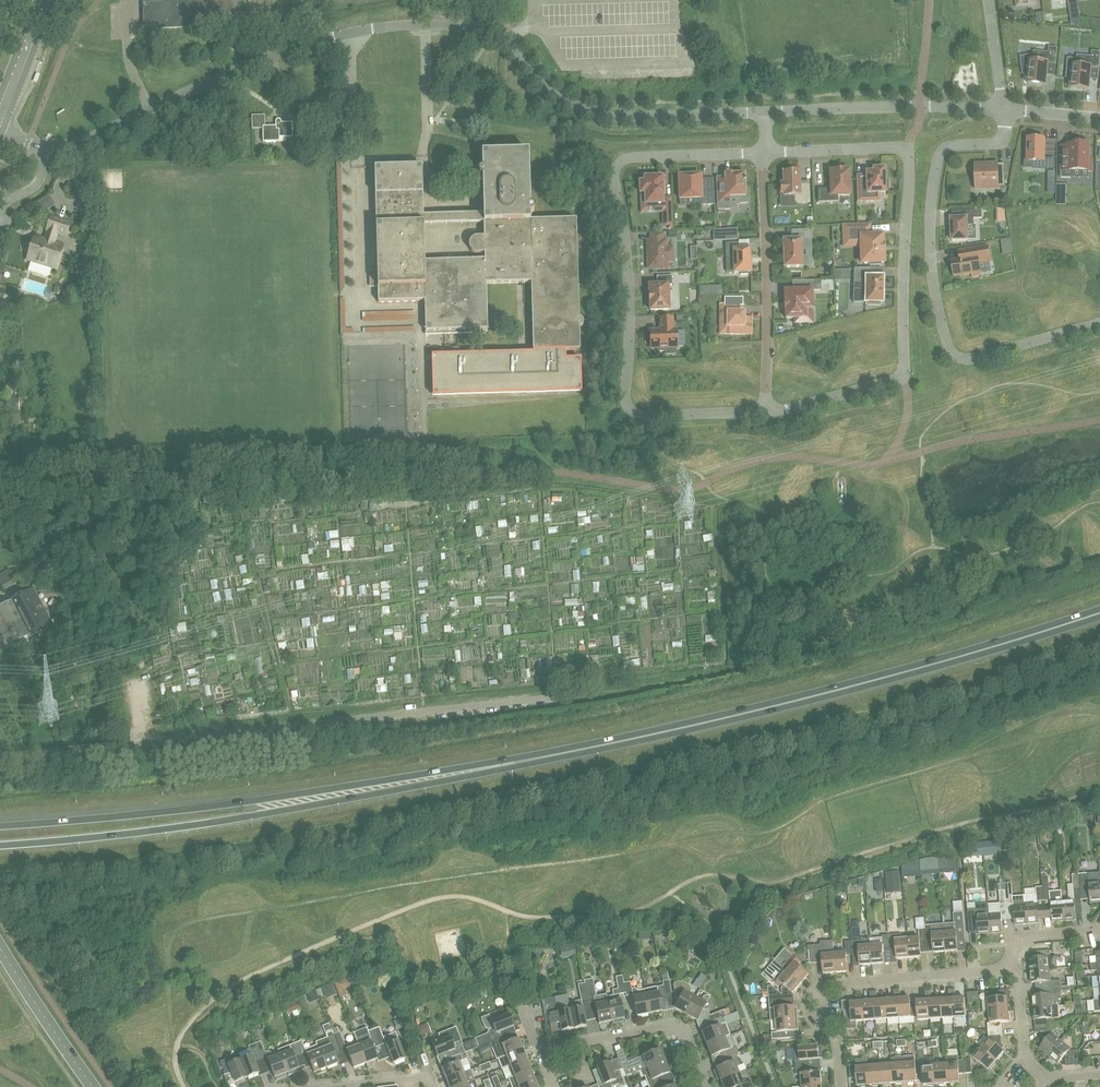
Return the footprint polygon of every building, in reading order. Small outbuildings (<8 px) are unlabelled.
[(235,25),(235,23),(238,23),(238,27),(242,27),(242,23),(247,23),(247,0),(143,3),(143,27),(161,27),(161,29),(191,28),(191,26),(235,25)] [(1037,23),(1046,24),(1044,12),(1044,13),(1038,14),(1038,13),(1037,13),(1038,19),(1037,19),(1038,19),(1039,23),(1037,23)] [(1034,51),(1034,55),(1033,62),(1022,63),(1022,66),(1023,72),(1023,74),(1028,75),(1028,84),(1046,85),(1048,64),(1056,65),(1058,48),(1049,47),(1048,53),(1045,53),(1045,52),(1034,51)] [(1068,65),(1067,70),(1066,75),(1067,75),(1066,78),(1072,79),(1071,88),(1089,90),(1091,68),(1099,69),(1099,63),(1099,52),(1092,51),(1092,57),(1089,57),(1077,56),(1076,66),(1068,65)] [(252,116),(252,129),(263,129),(263,127),(265,127),(265,115),(252,116)] [(279,138),(293,137),(292,122),(281,123),(281,122),(281,121),(280,120),(279,120),(279,119),(278,119),(277,120),(276,121),(276,122),(276,127),(265,127),(263,127),(263,129),(263,142),(280,142),(279,138)] [(1024,147),(1024,156),(1033,157),(1033,168),(1054,169),(1054,159),(1044,159),(1044,140),(1029,140),(1029,147),(1024,147)] [(1070,146),(1070,151),(1062,150),(1061,150),(1061,151),(1061,154),(1061,178),(1071,178),(1071,171),(1089,171),(1092,171),(1092,161),(1089,161),(1089,145),(1088,145),(1087,143),(1079,143),(1078,145),(1077,145),(1077,146),(1070,146)] [(480,171),(479,174),(479,175),(479,177),(482,178),(483,215),(425,216),(424,166),(394,167),(379,168),(376,168),(379,268),(372,269),(373,285),(378,285),(378,302),(425,301),(426,332),(488,330),(486,286),(532,284),(533,329),(533,352),(533,353),(432,355),(433,397),(582,392),(581,359),(566,359),(566,351),(580,350),(579,327),(580,327),(581,327),(582,326),(583,325),(583,324),(584,323),(583,323),(583,321),(582,320),(581,319),(580,319),(579,319),(576,219),(531,220),(530,214),(531,214),(532,213),(533,213),(534,212),(534,211),(534,210),(534,209),(534,208),(534,207),(533,207),(532,206),(531,206),(530,206),(529,152),(482,153),(482,158),(482,170),(481,170),(480,171)] [(976,174),(977,185),(987,185),(987,188),(1006,188),(1005,164),(976,165),(976,174)] [(885,169),(874,169),(874,172),(867,173),(867,176),(858,176),(859,201),(871,201),(874,201),(873,193),(885,193),(885,191),(889,191),(888,180),(885,180),(885,169)] [(800,186),(800,181),(799,172),(797,172),(797,170),(789,170),(790,172),(783,172),(784,184),(781,184),(781,194),(784,194),(784,196),(795,196),(795,198),(795,203),(810,202),(810,185),(802,186),(800,186)] [(850,195),(849,171),(844,171),(844,170),(835,171),(830,172),(831,189),(818,189),(819,202),(838,201),(838,195),(850,195)] [(716,177),(718,210),(730,210),(730,197),(739,197),(739,203),(748,203),(748,189),(745,189),(745,182),(746,182),(746,180),(745,180),(745,175),(745,174),(744,174),(743,174),(743,172),(736,173),(736,174),(735,174),(734,174),(726,175),(726,174),(725,174),(725,175),(725,177),(716,177)] [(645,197),(646,204),(663,204),(663,196),(664,196),(663,185),(662,185),(662,177),(655,177),(655,174),(642,174),(642,182),(640,182),(640,193),(645,193),(645,197)] [(680,200),(691,199),(691,206),(715,205),(714,191),(701,191),(701,175),(679,176),(680,200)] [(1066,205),(1066,195),(1056,195),(1056,204),(1066,205)] [(663,214),(663,223),(672,222),(671,207),(663,207),(663,214)] [(998,209),(998,223),(1006,223),(1005,209),(998,209)] [(982,210),(963,211),(964,218),(951,219),(952,231),(950,232),(950,238),(952,239),(952,241),(968,241),(968,225),(974,225),(974,219),(982,218),(982,210)] [(47,230),(48,230),(45,241),(35,237),(28,260),(32,261),(56,269),(63,246),(54,244),(57,233),(66,236),(70,224),(51,218),(47,230)] [(863,247),(864,263),(870,263),(870,265),(881,265),(881,263),(883,263),(883,253),(884,253),(884,245),(883,245),(882,235),(870,236),(870,224),(843,225),(844,247),(861,246),(861,248),(863,247)] [(714,240),(727,240),(726,229),(713,229),(714,240)] [(811,240),(811,230),(792,231),(792,240),(784,240),(783,240),(783,241),(784,251),(783,251),(784,257),(784,266),(784,268),(785,268),(785,267),(801,267),(802,267),(802,266),(801,240),(811,240)] [(648,260),(648,269),(668,268),(668,261),(673,260),(673,247),(667,247),(667,240),(664,240),(663,234),(650,234),(651,241),(647,241),(648,254),(648,259),(648,260)] [(1011,239),(1001,241),(1003,256),(1013,254),(1011,239)] [(750,263),(750,258),(750,249),(739,249),(739,243),(726,243),(726,257),(734,257),(734,273),(740,273),(740,275),(748,274),(748,272),(751,272),(750,263)] [(988,246),(960,251),(959,251),(959,252),(961,260),(952,261),(955,277),(972,274),(973,277),(981,275),(979,263),(990,261),(988,246)] [(81,255),(80,258),(89,262),(93,250),(84,247),(81,255)] [(872,268),(854,269),(854,290),(866,290),(865,303),(868,303),(868,305),(880,305),(880,303),(883,303),(883,293),(883,292),(883,288),(884,287),(883,287),(883,277),(871,277),(872,268)] [(835,270),(835,281),(845,281),(845,270),(835,270)] [(650,294),(650,302),(650,310),(669,310),(668,285),(672,285),(672,276),(657,276),(657,285),(649,285),(650,294)] [(813,323),(812,291),(821,290),(821,280),(803,281),(804,290),(785,291),(786,319),(794,318),(794,323),(794,324),(796,324),(813,323)] [(700,296),(711,295),(711,286),(699,286),(700,296)] [(721,326),(721,333),(728,333),(751,334),(751,332),(751,318),(744,317),(744,312),(740,312),(740,305),(721,305),(721,326)] [(661,330),(650,331),(651,348),(658,348),(658,351),(666,351),(666,348),(677,347),(677,330),(673,330),(672,318),(660,319),(660,327),(661,327),(661,330)] [(23,393),(23,382),(5,383),(6,394),(23,393)] [(27,407),(27,398),(6,399),(7,411),(20,410),(20,407),(27,407)] [(9,413),(10,425),(19,425),(18,412),(9,413)] [(436,488),(413,489),(413,492),(413,500),(437,499),(436,488)] [(194,500),(187,507),(190,511),(198,504),(194,500)] [(369,501),(361,500),(360,509),(368,510),(369,501)] [(52,542),(37,549),(44,564),(58,557),(52,542)] [(7,629),(15,643),(29,636),(30,637),(53,626),(34,589),(11,601),(12,602),(22,621),(7,629)] [(76,607),(85,624),(96,618),(87,601),(76,607)] [(12,602),(0,609),(0,653),(16,645),(15,643),(7,629),(22,621),(12,602)] [(1034,830),(1023,831),(1024,843),(1035,842),(1034,830)] [(1009,840),(1001,842),(1003,849),(1010,847),(1009,840)] [(899,872),(895,873),(886,873),(887,886),(900,885),(899,872)] [(1099,873),(1081,874),(1082,888),(1089,888),(1090,903),(1099,903),(1099,874),(1099,873)] [(1076,920),(1076,916),(1075,904),(1081,904),(1079,874),(1072,875),(1075,901),(1063,902),(1064,921),(1076,920)] [(1061,890),(1049,891),(1048,877),(1042,878),(1043,887),(1044,902),(1045,916),(1051,915),(1052,922),(1064,921),(1063,902),(1061,890)] [(882,879),(875,879),(876,892),(883,892),(882,879)] [(1027,924),(1025,905),(1025,896),(1013,897),(1012,883),(1005,884),(1006,890),(1007,904),(1013,904),(1014,906),(1013,906),(1015,925),(1027,924)] [(1045,916),(1044,902),(1043,887),(1036,888),(1036,895),(1025,896),(1025,905),(1027,924),(1039,923),(1039,916),(1045,916)] [(988,904),(988,905),(990,934),(1003,933),(1001,914),(1000,905),(1007,904),(1006,890),(999,891),(1000,904),(988,904)] [(967,907),(969,931),(978,930),(978,935),(990,934),(988,905),(967,907)] [(955,923),(943,924),(944,933),(946,952),(958,951),(957,940),(966,939),(963,911),(954,912),(955,923)] [(946,952),(944,933),(943,924),(925,925),(925,929),(926,942),(933,942),(934,953),(946,952)] [(919,938),(907,939),(909,958),(921,957),(920,943),(926,942),(925,929),(919,929),(919,938)] [(909,958),(907,939),(902,940),(902,934),(888,935),(890,949),(896,948),(897,959),(909,958)] [(870,938),(871,945),(872,964),(884,963),(883,949),(890,949),(888,935),(882,936),(882,937),(870,938)] [(808,947),(809,951),(815,950),(816,964),(823,963),(824,974),(836,973),(834,954),(833,941),(821,942),(821,946),(808,947)] [(864,941),(852,942),(853,955),(859,955),(860,965),(872,964),(871,945),(864,946),(864,941)] [(853,955),(852,942),(845,942),(846,953),(834,954),(836,973),(848,972),(847,956),(853,955)] [(541,949),(528,951),(529,960),(543,958),(541,949)] [(1030,971),(1049,969),(1048,957),(1051,957),(1050,951),(1044,951),(1045,958),(1029,959),(1030,971)] [(786,972),(801,984),(809,975),(799,966),(802,963),(793,956),(788,962),(786,961),(780,955),(774,962),(780,966),(781,968),(786,972)] [(782,984),(784,986),(793,994),(801,984),(786,972),(781,968),(780,966),(774,962),(764,974),(772,980),(779,987),(782,984)] [(1098,964),(1090,965),(1091,972),(1098,971),(1099,976),(1099,964),(1098,964)] [(1050,982),(1049,969),(1030,971),(1031,983),(1047,982),(1047,988),(1062,987),(1061,981),(1050,982)] [(661,974),(663,986),(666,999),(673,998),(669,980),(668,980),(667,973),(661,974)] [(607,997),(608,1002),(612,1021),(624,1019),(620,995),(626,993),(624,983),(622,976),(616,977),(618,989),(612,990),(613,996),(607,997)] [(343,979),(334,982),(340,998),(347,995),(345,987),(354,986),(352,977),(343,979)] [(649,1014),(646,995),(645,990),(638,991),(634,989),(632,989),(630,982),(624,983),(626,993),(626,997),(633,995),(637,1016),(649,1014)] [(675,1009),(686,1015),(695,998),(689,995),(692,990),(690,986),(688,985),(681,982),(674,984),(676,992),(685,990),(675,1009)] [(333,983),(322,988),(327,998),(337,994),(333,983)] [(569,1003),(570,1010),(574,1029),(587,1026),(582,1002),(588,1001),(585,988),(585,983),(578,985),(581,1000),(569,1003)] [(600,999),(597,996),(594,997),(592,986),(585,988),(588,1001),(594,1000),(599,1024),(612,1021),(608,1002),(601,1004),(600,999)] [(660,1000),(666,999),(663,986),(645,990),(646,995),(649,1014),(662,1011),(660,1000)] [(1060,1006),(1059,994),(1062,993),(1062,992),(1071,991),(1070,986),(1062,987),(1047,988),(1048,995),(1032,996),(1033,1008),(1058,1006),(1060,1006)] [(783,1001),(782,995),(773,987),(768,987),(768,989),(763,989),(763,996),(769,996),(769,1003),(783,1001)] [(315,991),(307,994),(311,1004),(319,1000),(315,991)] [(999,999),(999,992),(985,993),(986,1000),(988,1000),(989,1011),(1008,1010),(1008,1007),(1009,1007),(1009,1001),(1008,1002),(1007,998),(999,999)] [(894,995),(894,999),(898,999),(899,1018),(911,1017),(910,998),(901,999),(901,994),(894,995)] [(955,998),(955,994),(949,994),(949,999),(952,999),(954,1018),(966,1017),(964,998),(955,998)] [(567,995),(542,1000),(546,1023),(550,1022),(559,1021),(561,1031),(574,1029),(570,1010),(569,1003),(567,995)] [(697,1021),(703,1010),(710,997),(708,995),(703,996),(701,1001),(695,998),(686,1015),(697,1021)] [(877,996),(870,997),(871,1001),(874,1001),(876,1020),(887,1019),(886,1000),(877,1001),(877,996)] [(925,996),(925,1000),(929,1000),(930,1019),(942,1019),(940,999),(932,1000),(932,996),(925,996)] [(898,999),(894,999),(886,1000),(887,1019),(899,1018),(898,999)] [(942,1019),(954,1018),(952,999),(949,999),(940,999),(942,1019)] [(918,1020),(930,1019),(929,1000),(925,1000),(917,1001),(918,1020)] [(769,1003),(770,1015),(771,1021),(776,1021),(798,1019),(797,1008),(794,1008),(794,1007),(783,1008),(783,1001),(769,1003)] [(871,1001),(862,1002),(864,1021),(876,1020),(874,1001),(871,1001)] [(857,1022),(864,1021),(862,1002),(850,1003),(851,1011),(845,1011),(845,1021),(844,1022),(845,1030),(857,1029),(857,1022)] [(1059,1018),(1058,1006),(1033,1008),(1035,1026),(1049,1025),(1055,1023),(1055,1018),(1059,1018)] [(710,1023),(722,1018),(726,1016),(724,1010),(707,1017),(710,1023)] [(1009,1013),(1008,1010),(989,1011),(990,1023),(988,1024),(988,1030),(1004,1029),(1003,1022),(1010,1022),(1010,1013),(1009,1013)] [(479,1047),(490,1043),(506,1037),(503,1031),(514,1027),(509,1014),(501,1017),(499,1011),(481,1018),(485,1029),(489,1030),(487,1034),(475,1038),(479,1047)] [(731,1015),(734,1023),(740,1021),(737,1012),(731,1015)] [(405,1027),(401,1018),(394,1021),(397,1030),(405,1027)] [(722,1018),(710,1023),(712,1029),(702,1033),(707,1045),(724,1038),(720,1026),(725,1024),(722,1018)] [(796,1031),(796,1030),(799,1029),(798,1019),(776,1021),(777,1033),(772,1033),(772,1040),(786,1039),(785,1032),(796,1031)] [(427,1023),(420,1026),(419,1027),(423,1036),(431,1032),(427,1023)] [(379,1027),(373,1030),(380,1046),(386,1044),(391,1057),(393,1064),(406,1059),(399,1041),(396,1033),(386,1037),(383,1038),(379,1027)] [(367,1028),(354,1033),(354,1034),(359,1046),(366,1064),(367,1063),(368,1066),(378,1062),(377,1059),(378,1059),(375,1052),(374,1049),(380,1046),(373,1030),(368,1032),(367,1028)] [(450,1059),(460,1055),(460,1054),(466,1052),(478,1047),(474,1039),(462,1044),(455,1028),(430,1038),(437,1057),(448,1053),(450,1059)] [(981,1049),(996,1061),(998,1059),(999,1059),(1005,1052),(1004,1051),(1006,1048),(1004,1047),(1004,1042),(1003,1042),(1002,1035),(1004,1035),(1004,1029),(988,1030),(989,1037),(989,1039),(981,1049)] [(328,1038),(316,1043),(317,1046),(319,1050),(326,1068),(338,1064),(334,1053),(340,1051),(335,1039),(334,1034),(332,1032),(326,1034),(328,1038)] [(338,1033),(334,1034),(335,1039),(340,1051),(346,1049),(345,1045),(340,1032),(338,1033)] [(1040,1048),(1049,1056),(1061,1041),(1052,1033),(1040,1048)] [(768,1035),(763,1036),(762,1037),(765,1045),(771,1043),(768,1035)] [(508,1043),(506,1037),(490,1043),(497,1059),(498,1059),(523,1049),(522,1047),(524,1047),(524,1045),(523,1041),(521,1040),(519,1041),(518,1039),(508,1043)] [(724,1059),(737,1054),(739,1053),(736,1047),(729,1049),(724,1038),(707,1045),(711,1057),(722,1053),(724,1059)] [(286,1073),(287,1073),(280,1055),(273,1058),(272,1053),(268,1051),(265,1052),(261,1041),(255,1044),(261,1060),(267,1058),(275,1078),(276,1081),(287,1077),(286,1073)] [(302,1041),(296,1043),(301,1056),(307,1053),(306,1050),(302,1041)] [(1058,1064),(1068,1052),(1070,1049),(1061,1041),(1049,1056),(1058,1064)] [(290,1046),(278,1050),(280,1055),(287,1073),(288,1073),(289,1076),(299,1072),(298,1069),(299,1068),(295,1058),(301,1056),(296,1043),(290,1046)] [(252,1055),(240,1060),(247,1078),(259,1073),(255,1063),(261,1060),(255,1044),(248,1046),(252,1055)] [(317,1046),(306,1050),(307,1053),(307,1055),(312,1067),(314,1073),(315,1073),(316,1076),(326,1072),(325,1069),(326,1068),(319,1050),(317,1046)] [(353,1048),(347,1050),(351,1062),(354,1068),(366,1064),(359,1046),(353,1048)] [(795,1061),(796,1068),(809,1067),(808,1060),(819,1059),(818,1046),(794,1048),(795,1061)] [(502,1069),(508,1067),(527,1060),(523,1049),(498,1059),(502,1069)] [(625,1076),(632,1074),(647,1068),(665,1061),(660,1049),(635,1059),(636,1063),(629,1066),(627,1061),(620,1064),(622,1069),(625,1076)] [(994,1064),(996,1061),(981,1049),(974,1058),(989,1071),(995,1064),(994,1064)] [(724,1059),(726,1065),(716,1069),(716,1070),(713,1071),(717,1080),(720,1079),(721,1081),(739,1073),(736,1067),(741,1065),(737,1054),(724,1059)] [(915,1056),(903,1057),(903,1063),(905,1084),(913,1083),(913,1082),(917,1082),(915,1056)] [(905,1084),(903,1063),(903,1057),(891,1058),(892,1064),(893,1083),(896,1083),(896,1084),(905,1084)] [(964,1060),(962,1060),(958,1061),(957,1057),(946,1058),(946,1064),(948,1083),(951,1083),(951,1084),(960,1083),(959,1074),(965,1074),(964,1060)] [(868,1066),(867,1058),(856,1059),(856,1065),(849,1065),(850,1079),(857,1078),(857,1086),(861,1086),(866,1086),(870,1085),(868,1066)] [(927,1058),(928,1066),(922,1066),(924,1085),(927,1085),(927,1086),(936,1085),(934,1065),(934,1058),(927,1058)] [(231,1072),(235,1082),(247,1078),(240,1060),(235,1062),(228,1064),(227,1060),(220,1062),(225,1075),(231,1072)] [(527,1060),(508,1067),(512,1077),(531,1070),(527,1060)] [(442,1068),(446,1079),(465,1072),(461,1061),(442,1068)] [(665,1061),(647,1068),(650,1074),(645,1076),(649,1086),(652,1086),(662,1083),(660,1077),(670,1073),(665,1061)] [(625,1076),(622,1069),(613,1072),(609,1062),(597,1067),(598,1069),(592,1071),(599,1086),(613,1086),(624,1083),(622,1078),(625,1076)] [(880,1065),(881,1085),(890,1085),(890,1084),(893,1083),(892,1064),(880,1065)] [(944,1084),(948,1083),(946,1064),(934,1065),(936,1085),(945,1085),(944,1084)] [(873,1086),(881,1085),(880,1065),(868,1066),(870,1085),(873,1085),(873,1086)] [(801,1074),(802,1086),(822,1085),(820,1072),(810,1073),(809,1067),(796,1068),(796,1075),(801,1074)] [(473,1081),(474,1080),(470,1070),(465,1072),(446,1079),(449,1086),(457,1086),(469,1082),(473,1081)] [(535,1080),(531,1070),(512,1077),(509,1079),(512,1086),(518,1086),(535,1080)] [(747,1070),(739,1073),(721,1081),(723,1086),(754,1086),(747,1070)]
